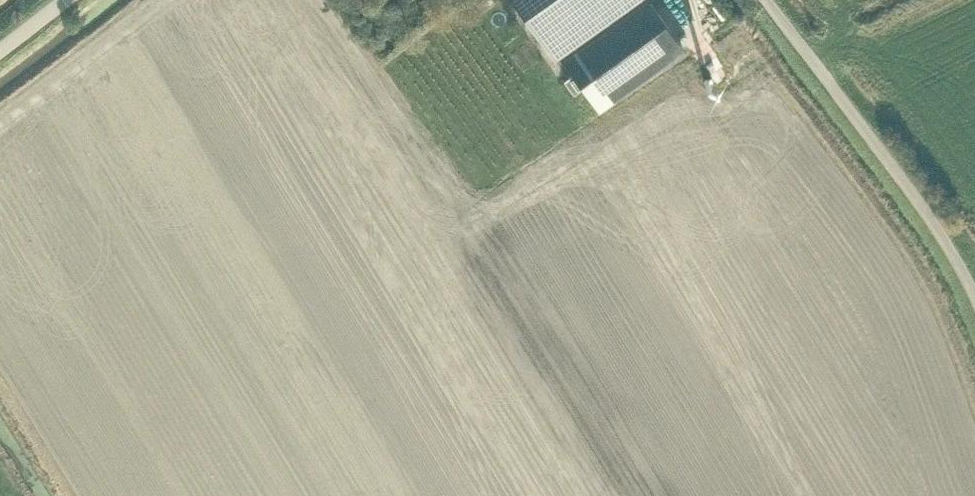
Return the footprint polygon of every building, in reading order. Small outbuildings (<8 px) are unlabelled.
[(599,22),(631,0),(512,0),(552,56),(556,53),(599,22)] [(649,0),(634,0),(553,58),(592,112),(683,48),(649,0)]
